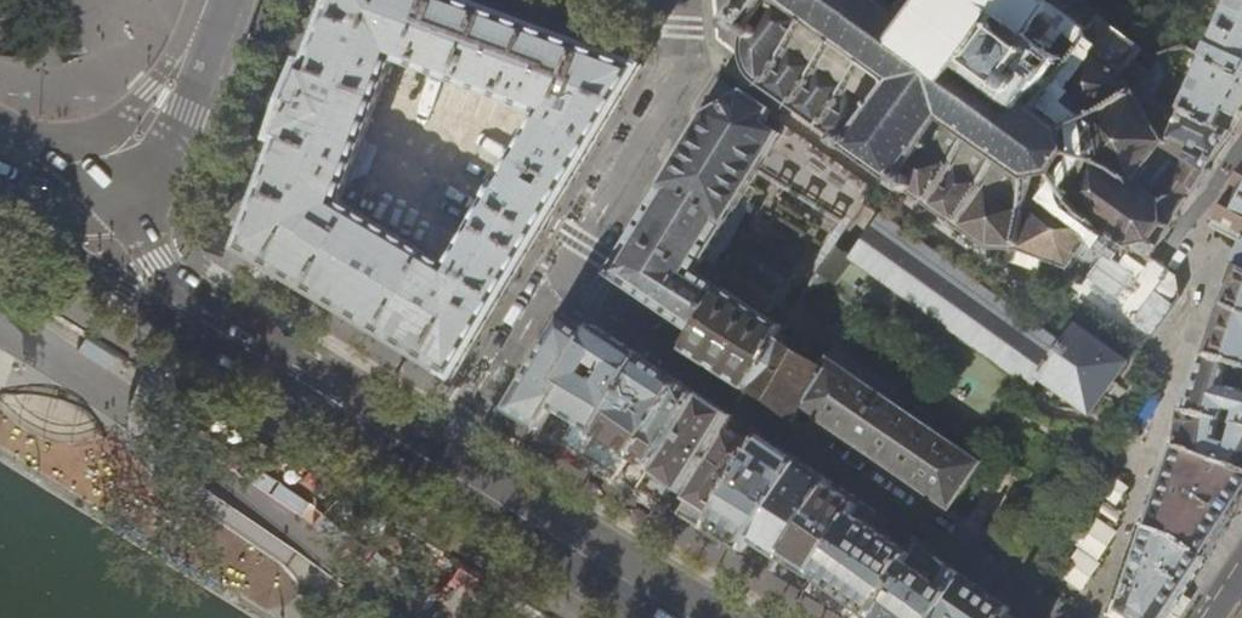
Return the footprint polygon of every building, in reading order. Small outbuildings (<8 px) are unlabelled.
[(581,171),(622,102),(643,67),(466,0),(333,0),(332,3),(309,64),(302,61),(301,62),(299,67),(295,80),(286,102),(278,123),(272,139),(272,141),(279,144),(239,250),(363,325),(455,380),(457,377),(500,305),(543,234),(549,223),(581,171)] [(1125,250),(1130,249),(1149,260),(1192,191),(1195,193),(1198,189),(1195,187),(1200,180),(1204,173),(1207,175),(1210,170),(1207,168),(1210,164),(1229,134),(1158,99),(1169,75),(1163,59),(1153,73),(1137,62),(1144,50),(1101,20),(1100,21),(1096,19),(1092,19),(1084,14),(1081,17),(1059,0),(762,0),(758,6),(755,4),(752,7),(747,3),(737,16),(734,20),(740,24),(739,25),(749,32),(745,44),(745,53),(746,62),(749,70),(753,77),(760,84),(837,139),(839,143),(836,144),(837,146),(839,145),(848,151),(848,154),(848,156),(853,151),(856,152),(886,173),(885,175),(889,178),(891,177),(899,182),(899,185),(896,187),(896,188),(898,188),(905,193),(910,192),(986,245),(986,251),(991,252),(992,246),(1029,250),(1070,266),(1094,232),(1097,233),(1100,233),(1125,248),(1125,250)] [(1207,59),(1188,48),(1177,52),(1176,53),(1173,54),(1163,59),(1169,75),(1158,99),(1229,134),(1241,115),(1241,114),(1241,0),(1235,0),(1207,59)] [(951,509),(980,463),(888,398),(895,389),(836,347),(821,368),(776,339),(781,327),(779,326),(778,328),(721,290),(697,273),(761,169),(848,225),(870,189),(783,134),(781,137),(763,126),(772,111),(747,94),(708,115),(664,187),(613,269),(616,278),(635,291),(676,320),(687,327),(694,332),(683,350),(701,362),(768,405),(793,420),(794,421),(803,407),(821,420),(938,500),(945,505),(951,509)] [(1216,225),(1214,229),(1241,243),(1241,175),(1216,225)] [(1032,385),(1038,377),(1089,413),(1125,362),(1073,325),(1065,335),(880,204),(874,210),(880,214),(850,257),(1032,385)] [(1208,356),(1241,367),(1241,268),(1238,266),(1227,299),(1219,325),(1208,356)] [(510,411),(541,430),(565,393),(559,388),(561,384),(559,383),(590,334),(595,327),(565,315),(537,361),(508,410),(510,411)] [(565,393),(541,430),(553,437),(587,458),(618,476),(679,383),(673,379),(664,373),(660,371),(637,356),(610,337),(595,327),(590,334),(559,383),(561,384),(559,388),(565,393)] [(1189,412),(1224,421),(1226,409),(1231,407),(1238,409),(1240,408),(1241,411),(1241,391),(1237,391),(1241,367),(1208,356),(1189,412)] [(628,482),(639,488),(698,396),(683,386),(679,383),(618,476),(628,482)] [(639,488),(672,509),(723,426),(729,416),(722,411),(708,402),(698,396),(639,488)] [(1189,412),(1182,410),(1181,412),(1179,447),(1241,469),(1241,425),(1240,424),(1224,421),(1189,412)] [(736,435),(730,431),(679,513),(694,522),(710,531),(738,475),(737,474),(754,447),(744,441),(736,435)] [(728,542),(746,553),(800,464),(777,449),(766,441),(760,437),(754,447),(737,474),(738,475),(710,531),(728,542)] [(1151,528),(1207,557),(1233,517),(1241,504),(1241,469),(1179,447),(1161,500),(1151,528)] [(755,559),(775,571),(801,528),(789,521),(794,513),(806,521),(828,485),(829,483),(822,478),(800,464),(746,553),(755,559)] [(803,587),(807,590),(833,545),(822,537),(830,526),(841,533),(851,513),(857,505),(850,501),(837,491),(828,485),(806,521),(801,528),(775,571),(803,587)] [(1064,572),(1086,583),(1119,522),(1098,510),(1064,572)] [(854,617),(872,617),(910,554),(903,550),(877,531),(857,518),(851,513),(841,533),(833,545),(807,590),(816,595),(854,617)] [(1186,589),(1207,557),(1151,528),(1150,531),(1124,610),(1134,617),(1166,617),(1186,589)] [(963,577),(952,569),(935,557),(917,544),(910,554),(872,617),(938,617),(963,577)] [(938,617),(1003,617),(1008,609),(1005,607),(992,597),(985,592),(963,577),(938,617)]
